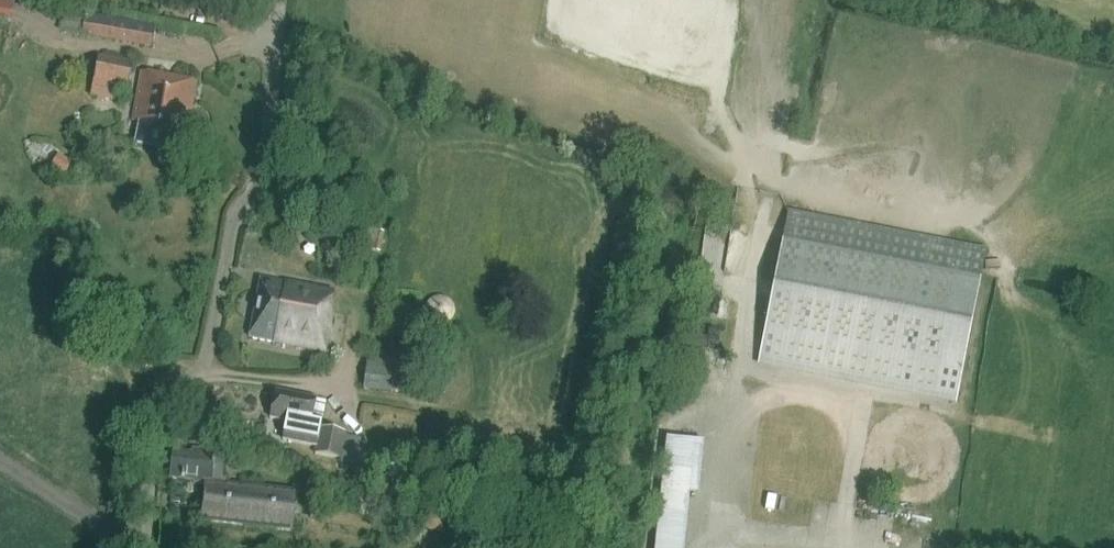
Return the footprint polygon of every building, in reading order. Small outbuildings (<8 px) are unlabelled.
[(90,8),(116,13),(118,0),(91,0),(90,8)] [(0,3),(0,21),(10,23),(13,5),(0,3)] [(155,26),(85,14),(82,34),(151,46),(155,26)] [(131,64),(98,57),(93,83),(126,90),(131,64)] [(193,82),(140,72),(131,121),(136,122),(133,143),(175,151),(179,130),(184,131),(193,82)] [(64,176),(71,164),(58,157),(51,168),(64,176)] [(781,243),(758,361),(957,400),(980,282),(781,243)] [(329,293),(258,281),(248,341),(324,353),(330,312),(326,311),(329,293)] [(402,395),(406,361),(367,356),(363,390),(402,395)] [(320,426),(310,424),(315,400),(274,393),(269,419),(286,422),(283,440),(317,447),(315,454),(341,458),(340,463),(356,466),(361,440),(345,437),(346,433),(320,428),(320,426)] [(205,485),(201,522),(289,531),(293,499),(294,493),(227,486),(228,481),(223,480),(225,460),(213,458),(213,457),(191,454),(190,456),(174,454),(171,479),(192,482),(191,484),(205,485)] [(422,509),(417,529),(452,539),(449,547),(474,547),(481,524),(422,509)]
